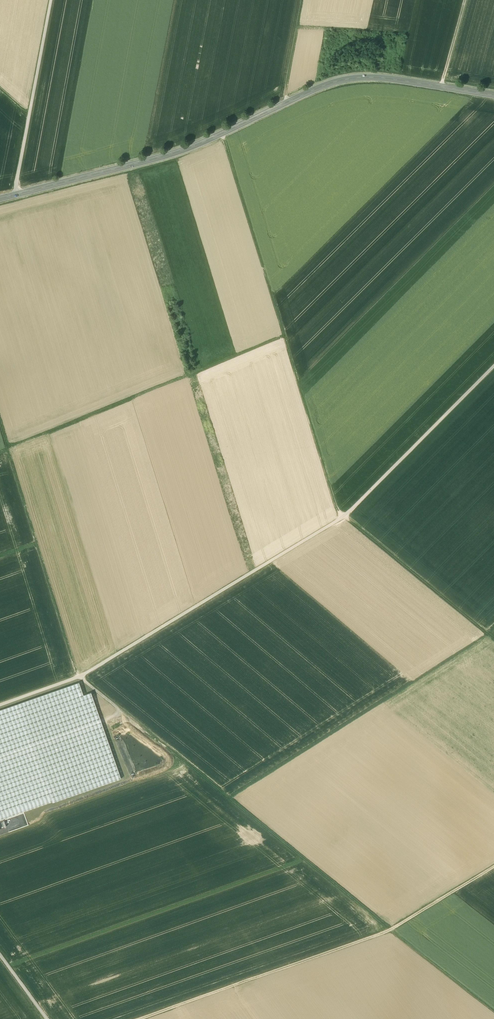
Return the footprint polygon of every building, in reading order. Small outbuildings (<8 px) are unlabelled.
[(359,54),(359,53),(362,54),(362,57),(366,57),(367,54),(369,54),(369,50),(357,48),(357,53),(359,54)] [(122,778),(91,693),(84,696),(80,683),(0,710),(0,820),(122,778)]
